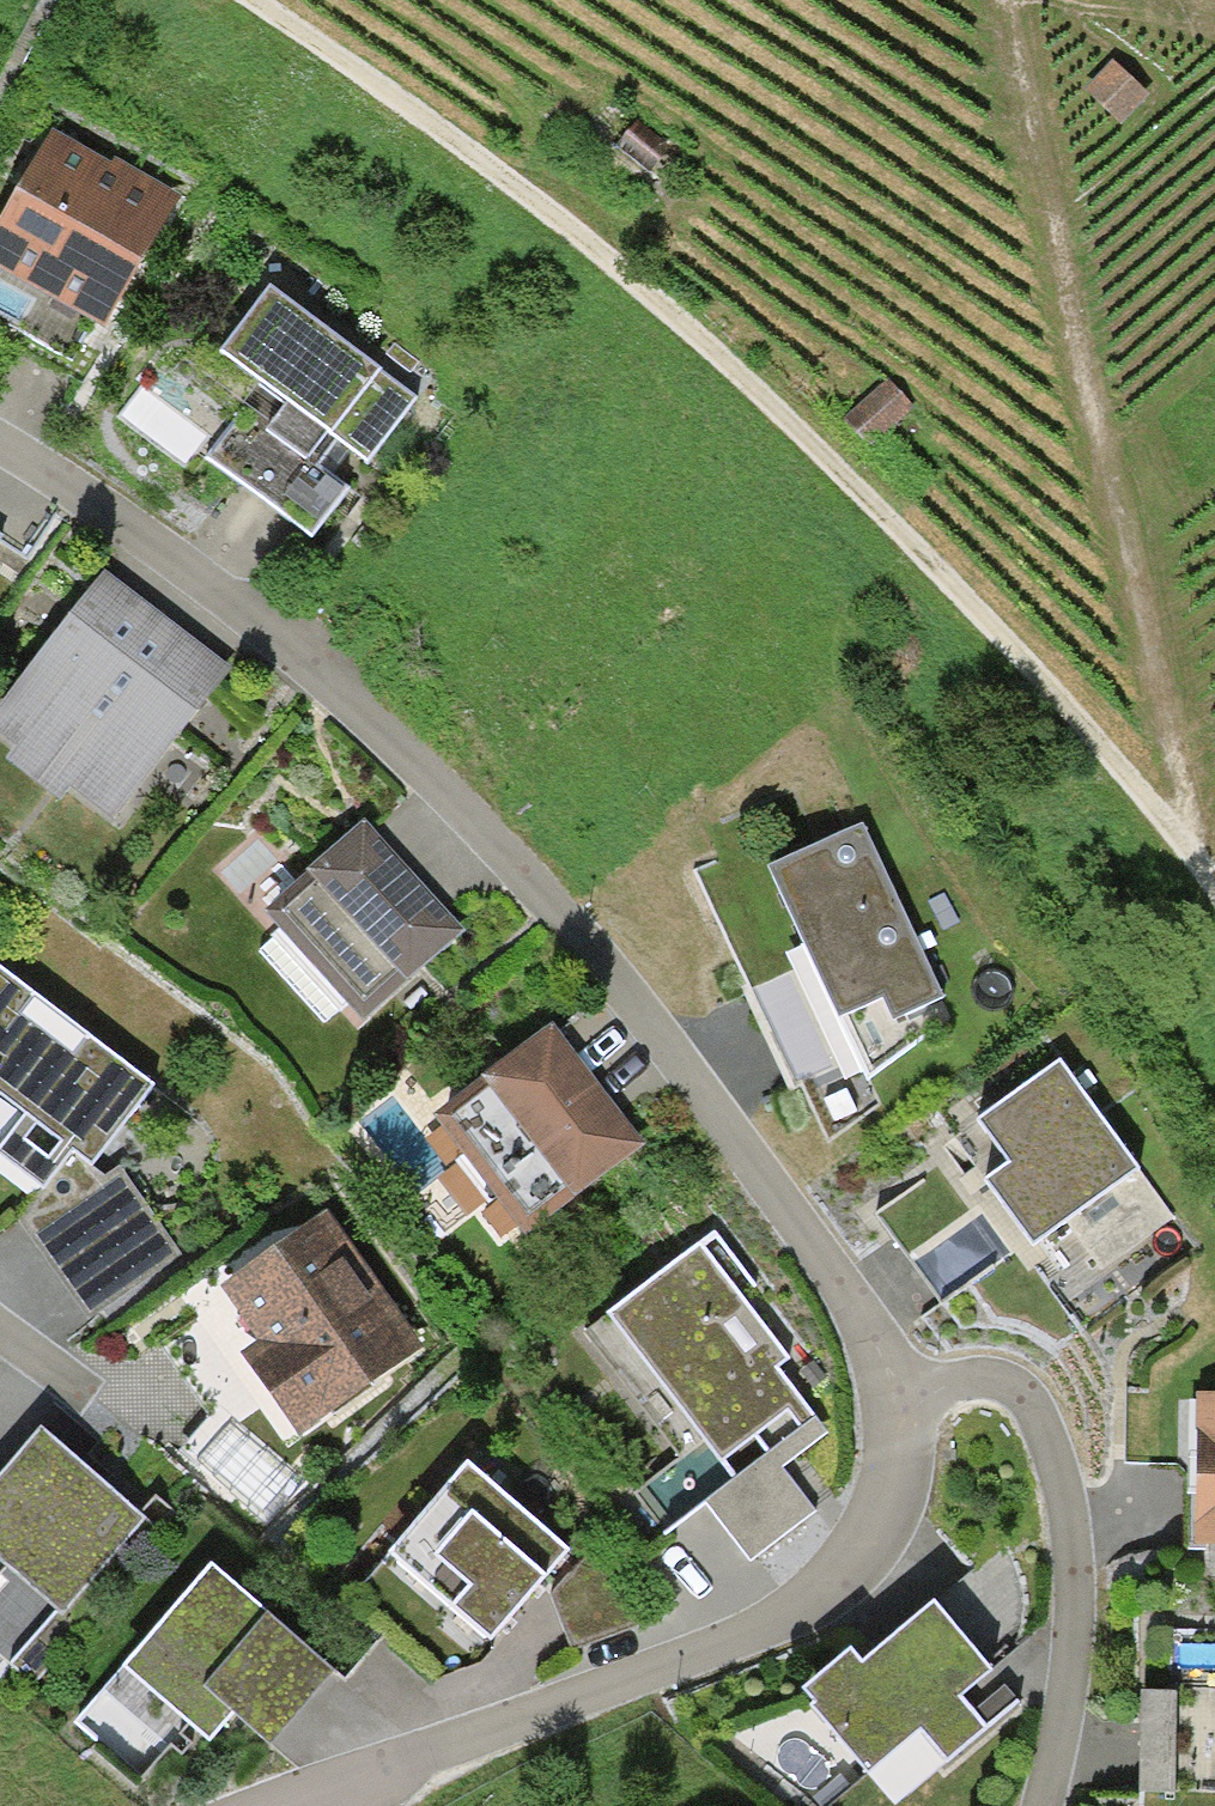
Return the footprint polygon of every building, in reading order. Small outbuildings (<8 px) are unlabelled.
[(1146,107),(1116,83),(1094,109),(1124,133),(1146,107)] [(169,203),(52,136),(0,226),(0,271),(97,327),(169,203)] [(376,476),(420,411),(260,304),(216,369),(376,476)] [(906,421),(881,395),(843,432),(871,459),(906,421)] [(93,575),(0,692),(0,737),(105,817),(217,679),(93,575)] [(859,821),(766,861),(829,1003),(874,983),(890,1019),(938,998),(859,821)] [(449,923),(359,823),(266,899),(353,1002),(449,923)] [(16,1107),(0,1128),(0,1156),(32,1182),(62,1145),(87,1165),(147,1088),(0,972),(0,1095),(16,1107)] [(541,1044),(437,1129),(524,1236),(629,1152),(541,1044)] [(1057,1066),(983,1117),(1007,1152),(979,1170),(1025,1237),(1057,1214),(1098,1273),(1167,1227),(1057,1066)] [(62,1145),(32,1182),(12,1214),(64,1293),(158,1227),(120,1164),(94,1177),(87,1165),(62,1145)] [(412,1356),(316,1217),(228,1278),(270,1338),(238,1360),(292,1439),(412,1356)] [(775,1364),(695,1257),(608,1323),(729,1484),(806,1426),(765,1371),(775,1364)] [(1214,1554),(1214,1396),(1184,1394),(1181,1553),(1214,1554)] [(31,1419),(0,1455),(0,1555),(2,1556),(0,1559),(0,1658),(28,1683),(175,1514),(146,1489),(131,1506),(31,1419)] [(581,1571),(460,1464),(340,1599),(387,1641),(421,1603),(495,1668),(581,1571)] [(593,1564),(550,1612),(575,1663),(650,1633),(593,1564)] [(338,1688),(209,1575),(120,1676),(210,1754),(234,1726),(274,1761),(338,1688)] [(924,1614),(798,1708),(859,1789),(922,1743),(942,1770),(978,1743),(958,1716),(985,1696),(924,1614)] [(1151,1705),(1149,1805),(1214,1805),(1214,1706),(1151,1705)]
